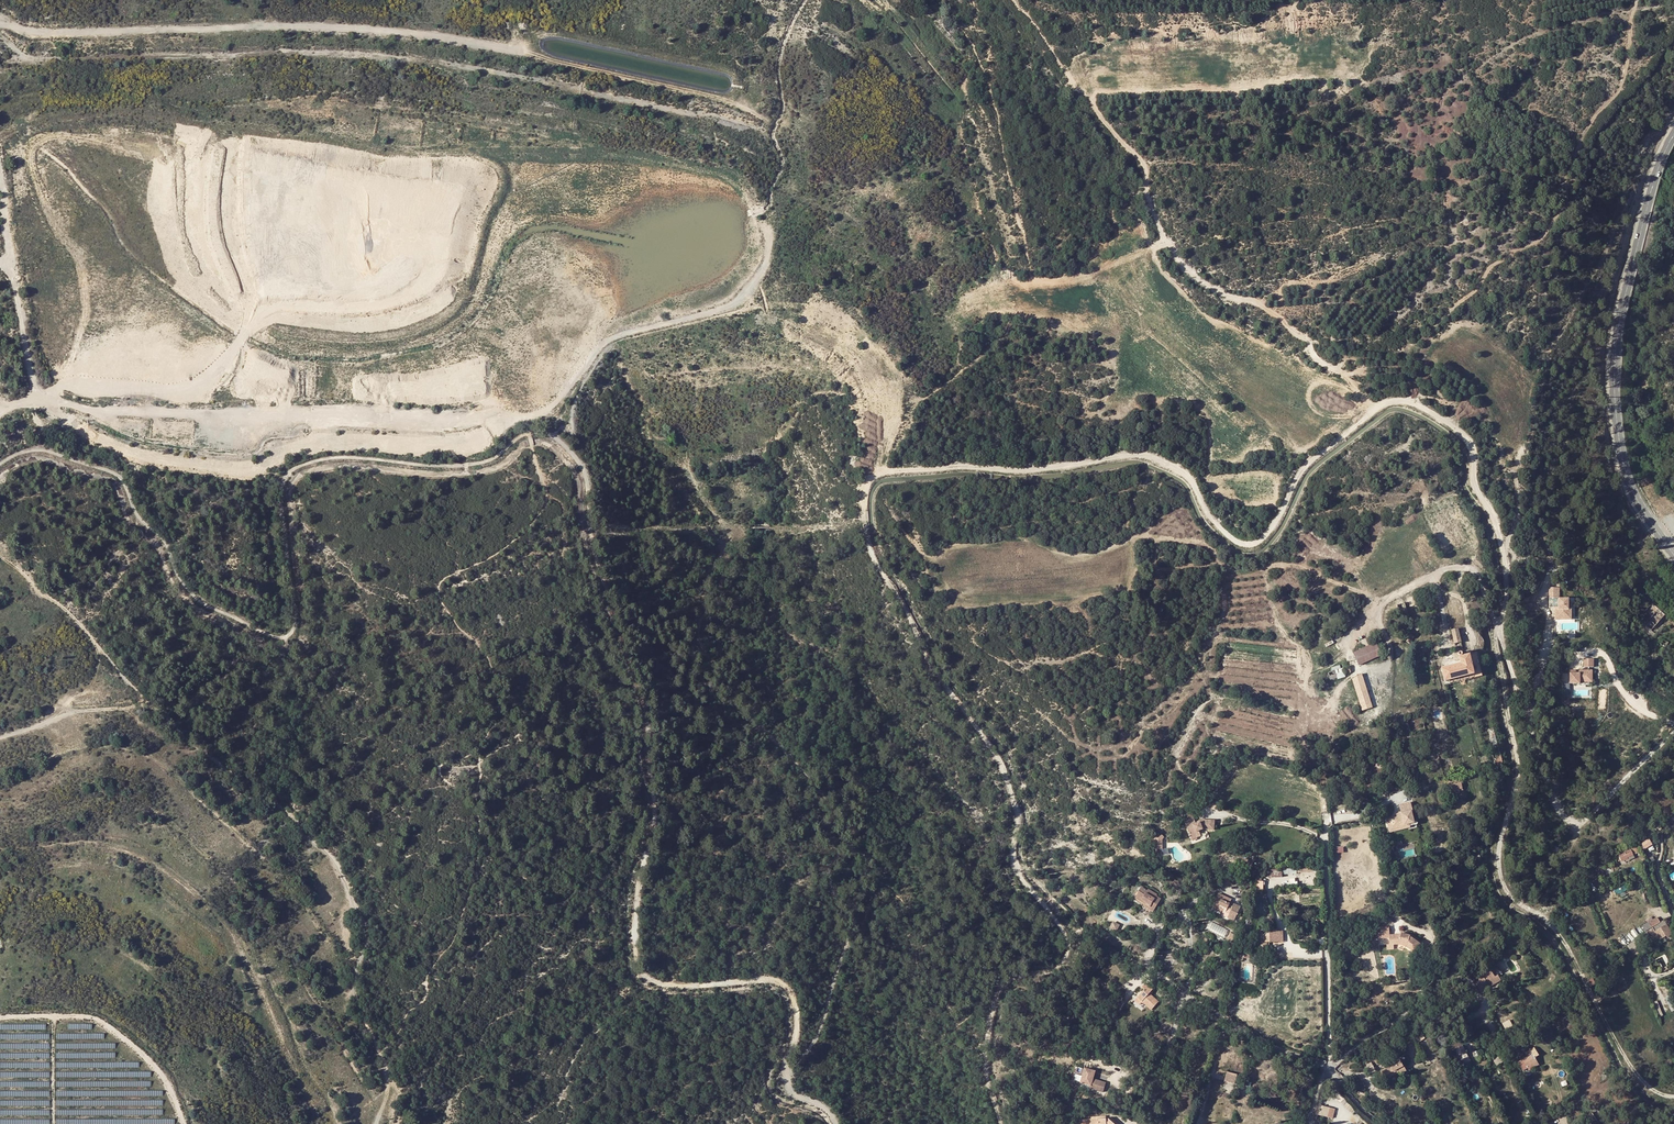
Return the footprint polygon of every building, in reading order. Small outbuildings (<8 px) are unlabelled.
[(11,428),(4,431),(6,437),(13,434),(11,428)] [(1560,597),(1560,587),(1550,587),(1549,597),(1560,597)] [(1638,599),(1642,602),(1632,613),(1651,630),(1664,615),(1665,614),(1652,603),(1655,600),(1649,594),(1646,597),(1646,598),(1642,595),(1638,599)] [(1555,607),(1555,619),(1572,619),(1572,608),(1569,608),(1569,597),(1559,597),(1559,607),(1555,607)] [(1665,614),(1664,615),(1667,618),(1671,614),(1655,600),(1652,603),(1665,614)] [(1451,629),(1454,643),(1460,642),(1457,628),(1451,629)] [(1411,634),(1406,641),(1409,644),(1414,636),(1411,634)] [(1353,652),(1357,660),(1359,665),(1381,654),(1375,642),(1353,652)] [(1458,656),(1459,662),(1441,667),(1444,681),(1449,680),(1474,674),(1469,654),(1462,655),(1463,653),(1462,653),(1462,652),(1461,652),(1460,651),(1460,652),(1459,652),(1458,653),(1458,654),(1458,655),(1459,655),(1460,656),(1458,656)] [(1474,674),(1475,677),(1482,675),(1476,652),(1469,654),(1474,674)] [(1594,666),(1594,658),(1584,658),(1584,667),(1594,666)] [(1329,679),(1337,677),(1335,670),(1328,672),(1329,679)] [(1593,682),(1593,670),(1581,670),(1581,673),(1570,673),(1570,683),(1593,682)] [(1353,679),(1363,709),(1373,706),(1362,673),(1353,679)] [(1449,680),(1450,683),(1475,677),(1474,674),(1449,680)] [(1492,726),(1485,727),(1490,747),(1497,746),(1492,726)] [(1498,749),(1491,751),(1495,768),(1503,766),(1498,749)] [(1443,752),(1437,753),(1444,778),(1450,776),(1443,752)] [(1455,791),(1464,790),(1462,781),(1453,783),(1455,791)] [(1411,811),(1409,803),(1407,803),(1399,805),(1400,812),(1400,814),(1395,815),(1395,817),(1387,819),(1389,832),(1395,830),(1394,827),(1409,824),(1412,823),(1410,812),(1411,811)] [(1214,820),(1199,818),(1199,820),(1195,821),(1192,816),(1183,820),(1191,838),(1200,834),(1198,829),(1202,827),(1213,828),(1214,820)] [(1163,849),(1163,834),(1153,834),(1153,849),(1163,849)] [(1645,849),(1652,844),(1648,839),(1643,842),(1642,841),(1639,843),(1640,844),(1643,850),(1645,849)] [(1627,857),(1633,855),(1638,852),(1635,844),(1629,846),(1630,848),(1618,853),(1619,855),(1617,856),(1619,861),(1621,860),(1621,861),(1625,860),(1628,858),(1627,857)] [(1282,877),(1282,874),(1282,868),(1268,869),(1268,871),(1268,875),(1268,877),(1282,877)] [(1593,878),(1588,880),(1591,886),(1593,891),(1596,890),(1594,885),(1593,885),(1592,881),(1594,880),(1593,878)] [(1145,905),(1154,911),(1161,899),(1156,896),(1147,890),(1141,887),(1139,891),(1142,893),(1139,897),(1147,902),(1145,905)] [(1142,893),(1139,891),(1134,899),(1142,904),(1145,905),(1147,902),(1139,897),(1142,893)] [(1581,892),(1576,894),(1580,903),(1585,900),(1581,892)] [(1217,907),(1216,909),(1222,912),(1225,907),(1231,910),(1228,917),(1234,920),(1240,906),(1230,902),(1231,899),(1219,893),(1213,905),(1217,907)] [(1143,907),(1152,912),(1154,911),(1145,905),(1142,904),(1143,907)] [(1649,923),(1651,927),(1660,922),(1657,918),(1649,923)] [(1653,939),(1657,936),(1660,940),(1664,936),(1666,935),(1667,937),(1673,934),(1664,920),(1648,931),(1653,939)] [(1110,927),(1117,931),(1120,925),(1113,921),(1110,927)] [(1645,932),(1651,927),(1649,923),(1642,927),(1645,932)] [(1266,931),(1266,932),(1266,934),(1263,935),(1258,935),(1258,941),(1265,941),(1277,941),(1282,941),(1281,931),(1266,931)] [(1398,944),(1406,945),(1414,951),(1420,942),(1417,940),(1410,934),(1401,932),(1399,934),(1390,935),(1390,945),(1398,944)] [(1635,940),(1638,943),(1645,939),(1644,938),(1642,935),(1635,940)] [(1631,951),(1637,946),(1639,945),(1638,943),(1635,940),(1627,945),(1631,951)] [(1637,946),(1631,951),(1633,953),(1635,956),(1641,952),(1637,946)] [(1489,961),(1499,974),(1503,972),(1493,958),(1496,956),(1495,954),(1488,959),(1490,960),(1489,961)] [(1477,976),(1479,981),(1476,982),(1481,993),(1484,991),(1483,990),(1482,988),(1489,984),(1490,986),(1499,981),(1497,976),(1495,977),(1490,969),(1477,976)] [(1137,997),(1142,1001),(1152,1010),(1158,1002),(1151,995),(1149,994),(1151,991),(1152,989),(1145,983),(1142,987),(1144,989),(1137,997)] [(1469,1004),(1465,997),(1458,1000),(1462,1007),(1469,1004)] [(1110,1008),(1115,1010),(1119,1003),(1115,1001),(1111,1007),(1110,1008)] [(1115,1010),(1110,1008),(1111,1007),(1109,1006),(1106,1010),(1112,1014),(1115,1010)] [(1505,1028),(1512,1023),(1510,1019),(1503,1023),(1505,1028)] [(1462,1065),(1463,1065),(1470,1061),(1471,1061),(1462,1044),(1450,1050),(1454,1057),(1457,1056),(1460,1060),(1459,1060),(1462,1065)] [(1532,1065),(1537,1062),(1533,1054),(1537,1051),(1534,1047),(1526,1052),(1528,1056),(1523,1059),(1519,1062),(1525,1072),(1534,1068),(1532,1065)] [(1385,1079),(1391,1076),(1390,1073),(1398,1068),(1400,1071),(1401,1073),(1406,1070),(1404,1066),(1403,1066),(1400,1059),(1388,1065),(1389,1066),(1381,1070),(1385,1079)] [(1373,1065),(1367,1068),(1369,1073),(1375,1071),(1373,1065)] [(1089,1088),(1102,1092),(1105,1083),(1092,1079),(1090,1079),(1092,1072),(1083,1069),(1080,1083),(1090,1086),(1089,1088)] [(1237,1074),(1227,1072),(1225,1081),(1235,1083),(1237,1074)] [(1333,1118),(1336,1109),(1330,1107),(1327,1117),(1333,1118)]
